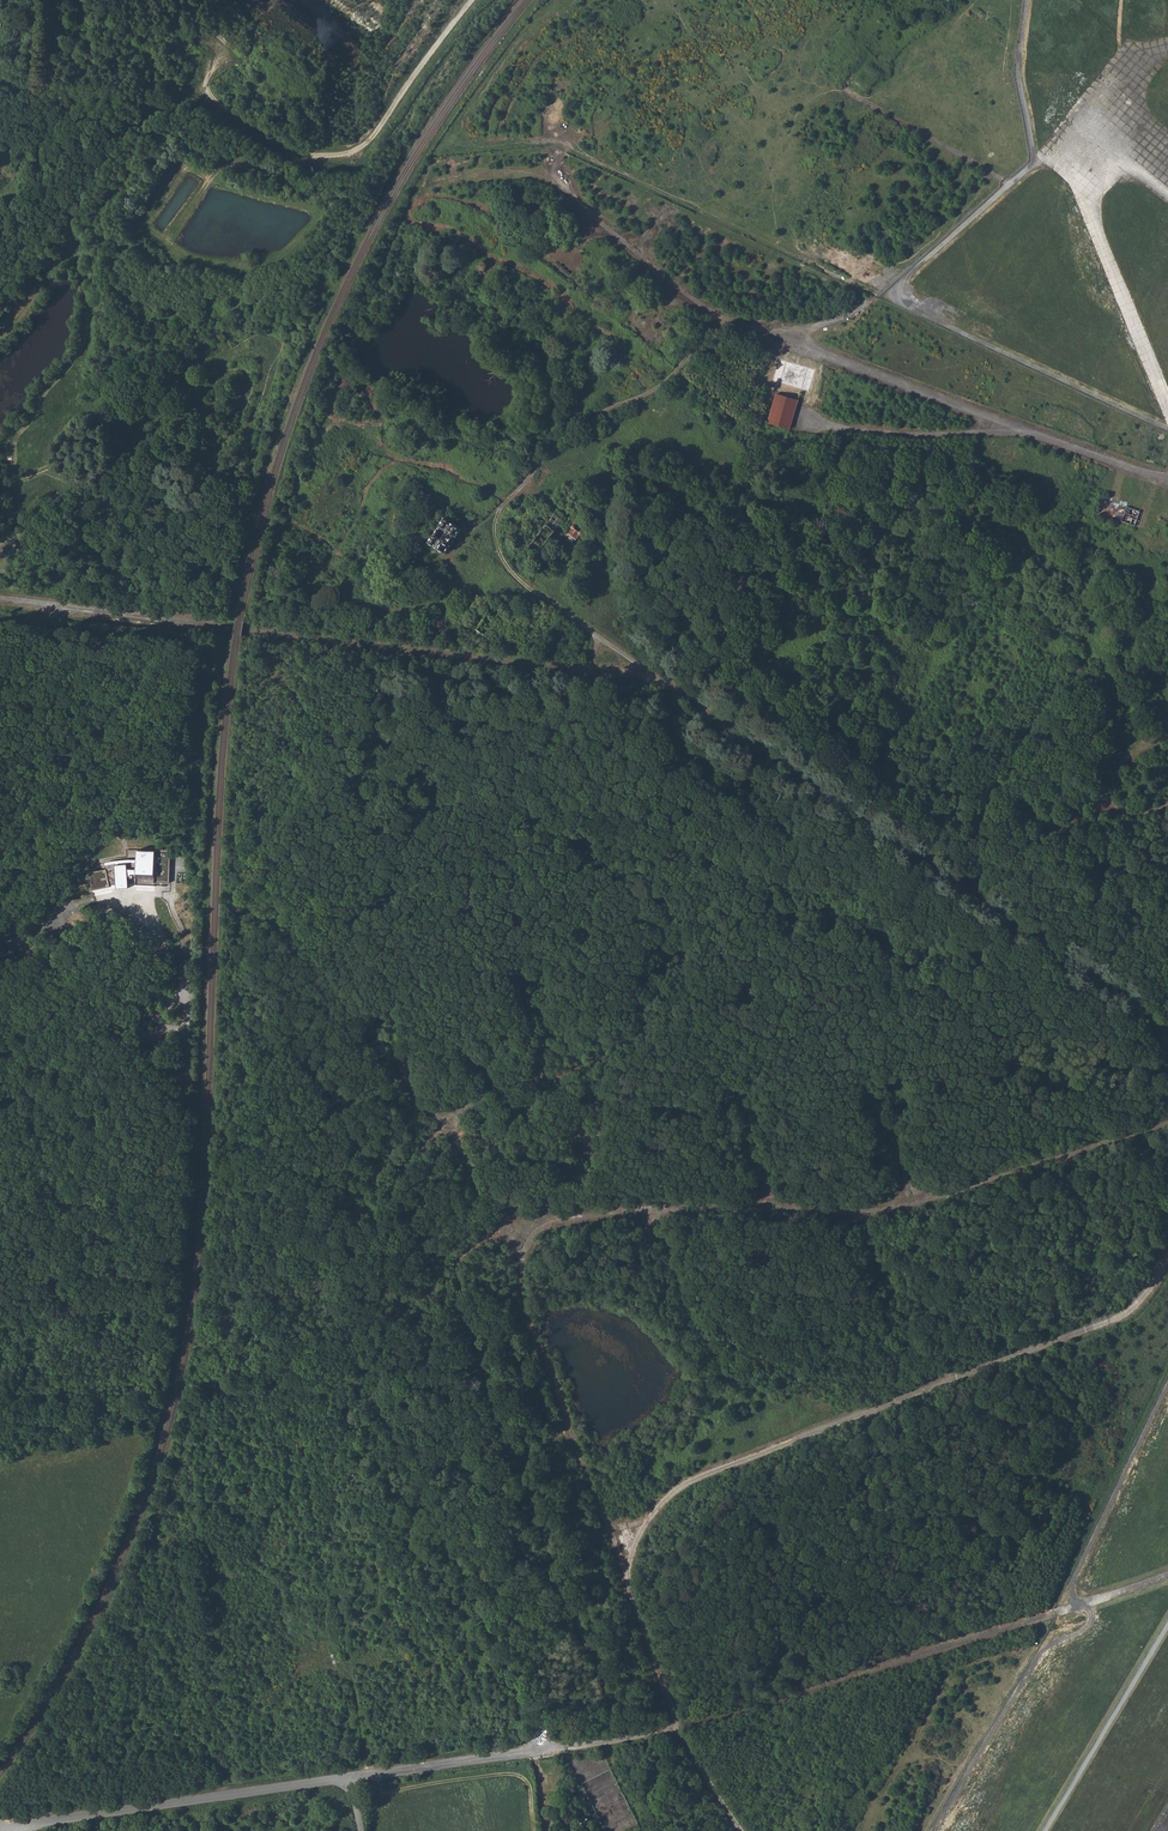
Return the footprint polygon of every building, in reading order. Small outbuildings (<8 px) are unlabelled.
[(818,373),(781,363),(773,392),(809,401),(818,373)] [(800,409),(775,402),(766,432),(791,439),(800,409)] [(1141,512),(1111,497),(1103,513),(1133,526),(1141,512)] [(591,519),(581,512),(553,544),(562,552),(591,519)] [(430,544),(446,556),(463,531),(447,520),(430,544)] [(107,869),(89,873),(93,890),(111,887),(110,885),(121,884),(122,886),(124,886),(126,886),(125,884),(136,883),(136,885),(155,885),(155,884),(155,882),(170,883),(171,850),(156,849),(156,851),(138,850),(137,863),(127,863),(128,864),(116,865),(116,863),(106,866),(107,869)]
